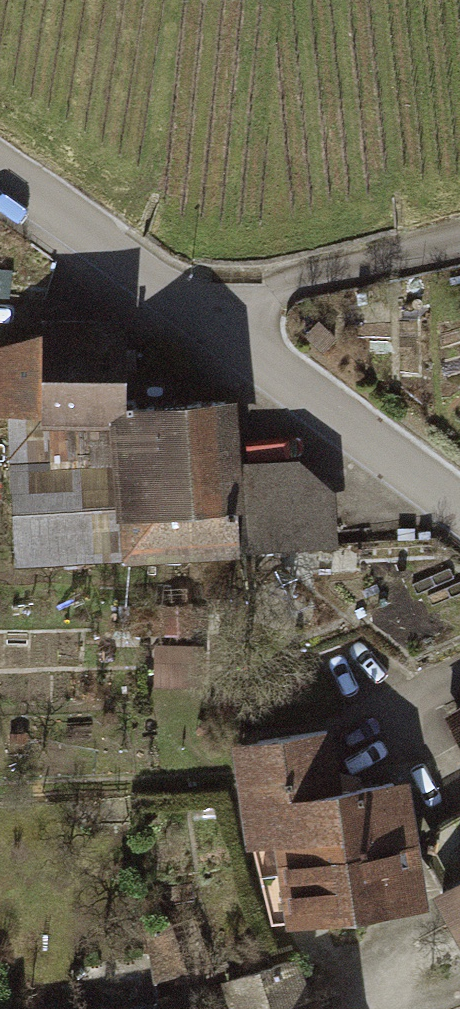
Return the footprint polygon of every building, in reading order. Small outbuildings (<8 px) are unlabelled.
[(17,561),(333,545),(330,487),(299,468),(242,464),(233,401),(124,406),(120,312),(35,312),(34,341),(8,338),(17,561)] [(444,718),(459,746),(459,710),(444,718)] [(332,735),(230,748),(242,844),(274,840),(285,922),(423,904),(407,778),(339,786),(332,735)] [(430,895),(459,956),(459,879),(430,895)] [(299,963),(223,987),(228,1008),(316,1008),(299,963)]
